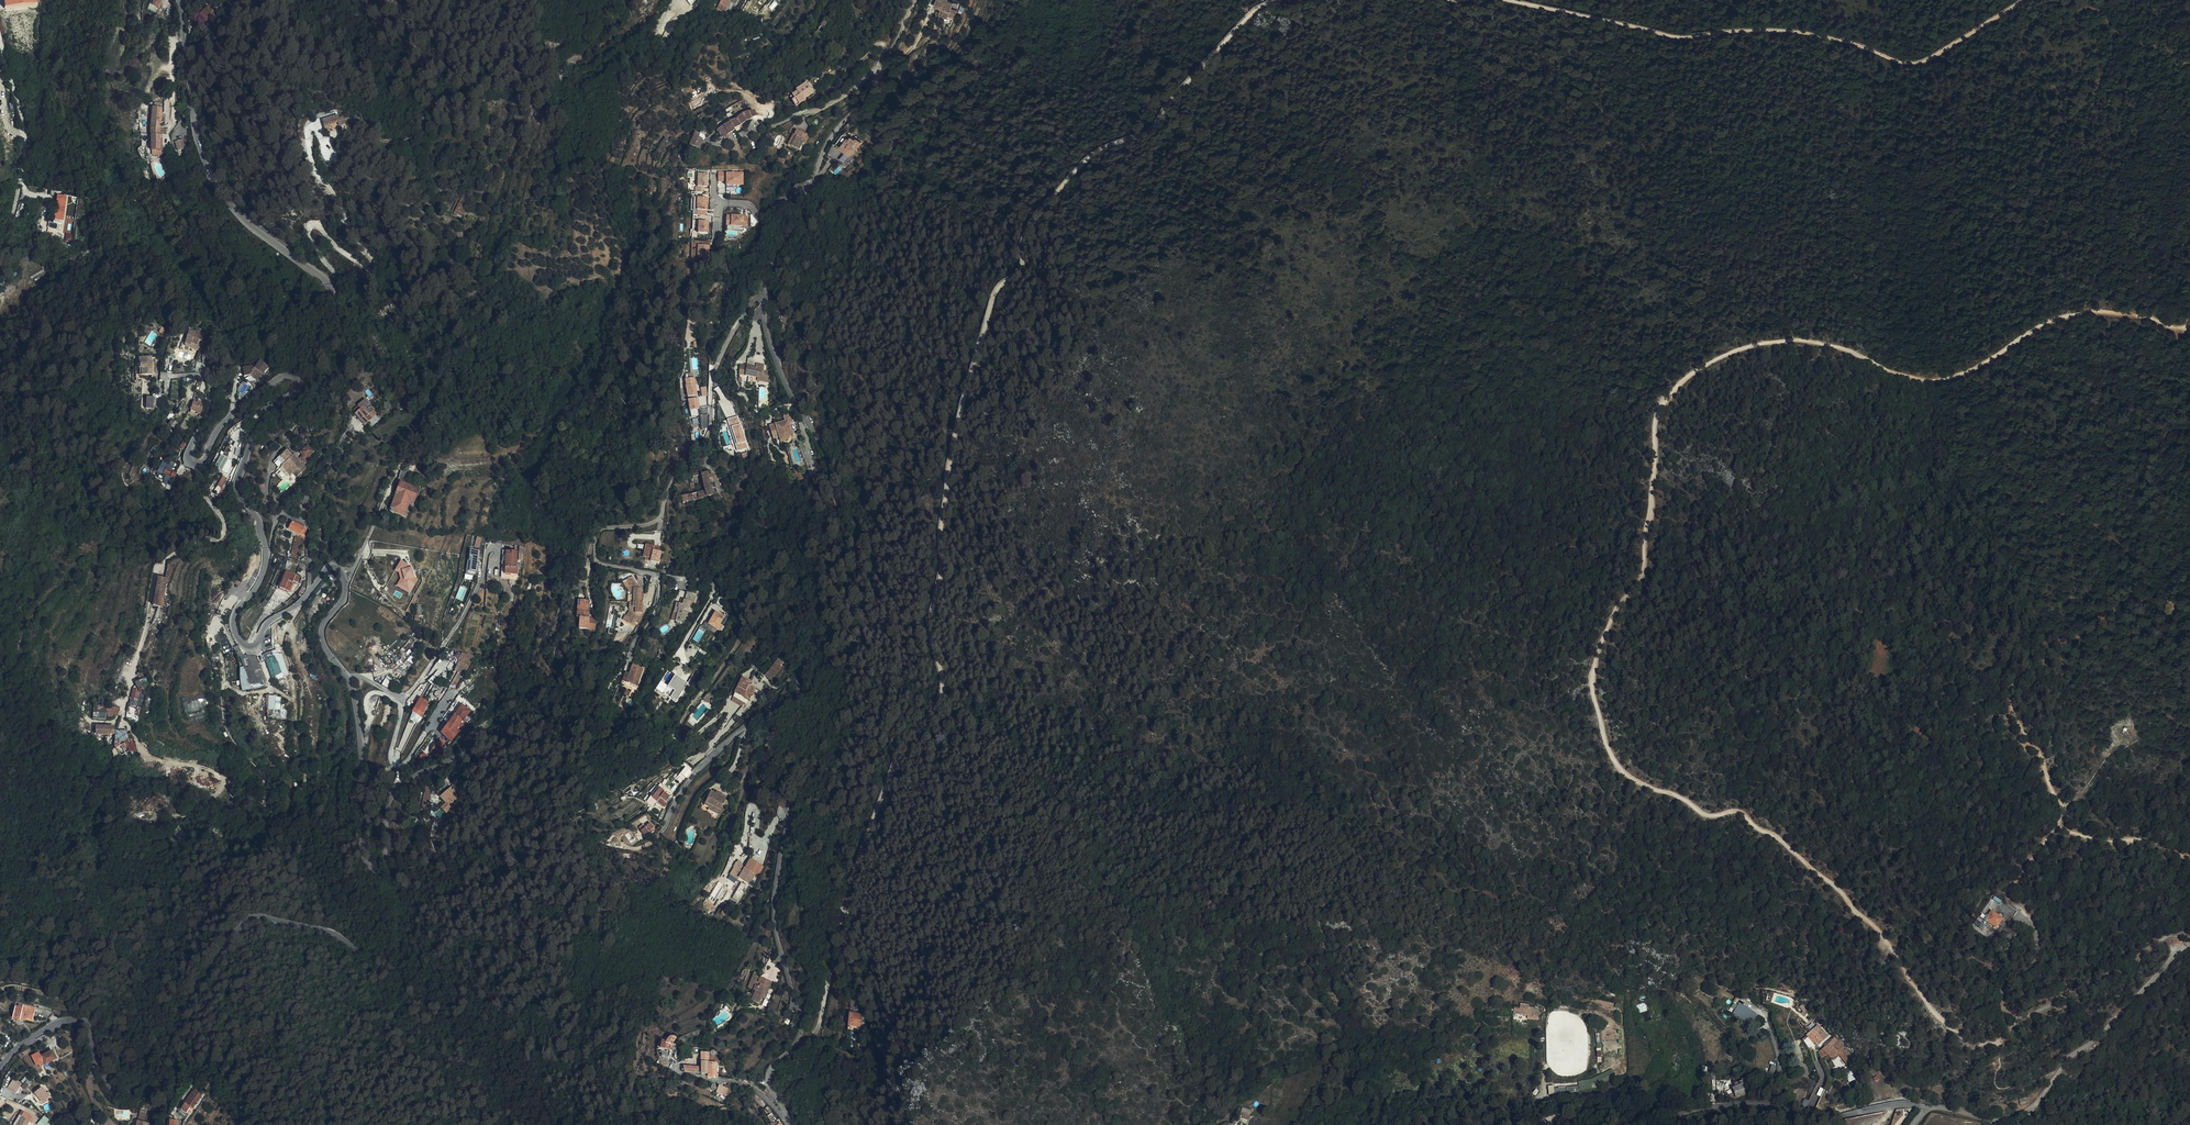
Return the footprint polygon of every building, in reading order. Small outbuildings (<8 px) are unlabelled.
[(4,8),(37,5),(36,0),(3,0),(4,8)] [(162,0),(152,0),(150,5),(158,8),(162,0)] [(725,12),(730,3),(725,0),(722,0),(718,8),(725,12)] [(940,0),(937,7),(942,9),(944,10),(942,16),(948,18),(949,15),(954,3),(948,0),(940,0)] [(955,1),(954,3),(949,15),(955,17),(961,4),(955,1)] [(212,13),(208,9),(200,17),(209,27),(213,23),(212,22),(216,19),(217,20),(222,15),(221,15),(225,11),(221,6),(217,10),(216,9),(212,13)] [(201,21),(195,16),(190,21),(196,26),(201,21)] [(825,20),(814,36),(820,40),(826,32),(831,25),(828,22),(825,20)] [(616,40),(626,34),(624,31),(614,37),(616,40)] [(805,99),(812,94),(805,84),(796,91),(797,92),(792,96),(794,99),(792,101),(796,107),(804,101),(803,100),(805,99)] [(160,151),(160,141),(159,141),(159,123),(161,123),(162,108),(152,107),(150,124),(150,151),(153,151),(153,153),(157,153),(157,151),(160,151)] [(751,119),(749,113),(742,115),(736,120),(730,123),(734,130),(739,127),(745,123),(748,121),(752,120),(751,119)] [(706,118),(703,114),(697,118),(700,122),(706,118)] [(336,121),(338,126),(338,127),(345,125),(343,119),(336,121)] [(730,123),(729,121),(721,126),(722,128),(717,131),(718,133),(721,138),(722,139),(734,131),(734,130),(730,123)] [(857,136),(861,131),(857,127),(853,133),(857,136)] [(810,136),(806,134),(805,135),(799,132),(796,130),(793,135),(795,137),(790,146),(800,151),(803,152),(807,144),(806,144),(810,136)] [(689,145),(691,146),(697,148),(703,140),(698,138),(700,135),(696,134),(695,133),(689,145)] [(852,137),(850,139),(848,141),(847,140),(841,148),(851,156),(862,142),(857,138),(856,140),(852,137)] [(185,148),(183,140),(175,142),(178,150),(185,148)] [(718,172),(718,182),(726,181),(726,186),(744,185),(743,172),(718,172)] [(704,188),(708,188),(708,174),(696,174),(697,193),(704,192),(704,188)] [(471,195),(466,193),(464,197),(460,205),(466,208),(471,195)] [(708,216),(708,197),(695,197),(694,216),(708,216)] [(63,218),(65,199),(60,198),(59,207),(57,207),(56,218),(58,218),(63,218)] [(454,214),(456,215),(462,218),(465,210),(466,208),(460,205),(458,205),(454,214)] [(726,215),(726,227),(748,226),(748,215),(726,215)] [(698,221),(698,234),(709,234),(709,221),(698,221)] [(710,258),(710,244),(697,245),(697,258),(710,258)] [(160,333),(162,328),(156,325),(153,329),(157,332),(160,333)] [(185,344),(191,346),(192,344),(197,346),(199,341),(202,342),(204,337),(199,336),(195,335),(195,333),(189,331),(185,344)] [(197,348),(191,346),(185,344),(185,345),(185,346),(199,351),(202,342),(199,341),(197,346),(197,348)] [(151,368),(151,363),(151,357),(138,358),(139,376),(152,375),(151,368)] [(244,378),(267,376),(266,364),(243,366),(244,378)] [(758,368),(740,367),(739,376),(758,378),(763,378),(763,374),(764,369),(758,368)] [(763,378),(758,378),(757,381),(766,382),(767,374),(763,374),(763,378)] [(690,417),(700,416),(696,377),(682,379),(683,388),(680,388),(681,401),(688,400),(690,417)] [(364,401),(358,406),(361,409),(367,416),(373,410),(364,401)] [(206,405),(202,404),(201,406),(197,405),(196,411),(196,412),(201,413),(201,414),(203,415),(203,413),(204,413),(206,405)] [(361,409),(356,414),(355,415),(365,426),(371,420),(367,416),(361,409)] [(702,428),(710,428),(709,415),(701,415),(702,428)] [(783,418),(785,423),(788,421),(790,425),(794,423),(791,415),(783,418)] [(749,448),(738,416),(728,419),(738,451),(749,448)] [(171,420),(169,424),(175,428),(177,423),(171,420)] [(790,425),(788,421),(785,423),(775,426),(770,427),(774,440),(780,439),(781,443),(794,438),(790,425)] [(304,457),(300,460),(304,465),(312,458),(310,455),(313,451),(308,445),(300,453),(302,455),(304,457)] [(292,473),(297,477),(307,467),(304,465),(300,460),(299,459),(294,454),(293,456),(287,450),(279,457),(286,462),(282,465),(281,466),(290,475),(292,473)] [(220,454),(215,467),(229,473),(234,460),(220,454)] [(286,462),(279,457),(274,463),(278,467),(279,466),(282,465),(286,462)] [(173,472),(165,468),(162,473),(165,475),(163,481),(168,483),(173,472)] [(713,482),(712,476),(711,474),(707,475),(707,473),(700,475),(702,483),(709,481),(710,483),(713,482)] [(709,481),(702,483),(704,491),(714,489),(712,484),(710,484),(710,483),(709,481)] [(399,483),(395,495),(398,496),(396,502),(401,504),(397,514),(404,516),(409,503),(410,500),(415,501),(419,490),(399,483)] [(714,489),(704,491),(706,498),(711,496),(712,496),(711,491),(714,491),(714,489)] [(706,498),(704,491),(695,494),(696,500),(699,500),(706,498)] [(685,496),(687,503),(696,500),(695,494),(685,496)] [(398,496),(395,495),(391,506),(391,508),(391,511),(392,512),(394,513),(397,514),(401,504),(396,502),(398,496)] [(300,535),(304,527),(291,521),(288,529),(300,535)] [(297,559),(301,539),(299,538),(296,539),(292,557),(297,559)] [(655,563),(658,552),(654,551),(655,547),(646,545),(643,557),(645,557),(651,559),(650,562),(655,563)] [(476,572),(479,550),(469,549),(466,572),(465,578),(472,579),(473,572),(476,572)] [(501,578),(509,578),(509,575),(517,575),(517,569),(515,569),(515,565),(516,552),(502,551),(501,573),(501,578)] [(395,585),(410,593),(419,579),(412,575),(415,568),(401,560),(395,570),(402,574),(395,585)] [(299,578),(286,573),(281,583),(285,585),(283,590),(288,592),(292,584),(296,585),(299,578)] [(603,575),(592,573),(591,584),(597,584),(603,584),(603,575)] [(632,577),(625,581),(630,591),(631,591),(631,595),(633,595),(633,603),(629,603),(629,612),(626,617),(630,619),(628,623),(633,626),(636,622),(639,623),(642,618),(639,616),(642,613),(642,603),(644,596),(639,595),(640,593),(640,589),(638,589),(632,577)] [(162,587),(164,587),(166,579),(164,579),(157,578),(152,605),(159,607),(162,587)] [(630,591),(625,581),(622,583),(626,589),(627,588),(630,595),(631,595),(631,591),(630,591)] [(686,611),(687,611),(688,608),(693,609),(696,595),(687,593),(686,596),(679,594),(674,612),(678,613),(675,622),(683,623),(686,611)] [(576,618),(579,618),(579,629),(595,630),(596,619),(589,618),(589,616),(587,616),(587,612),(588,601),(580,601),(579,612),(577,612),(576,618)] [(721,624),(725,616),(715,611),(708,624),(721,631),(724,626),(721,624)] [(272,680),(289,674),(281,648),(264,653),(272,680)] [(458,660),(460,668),(467,656),(473,660),(476,656),(474,655),(463,653),(458,660)] [(237,669),(244,692),(267,685),(258,654),(248,657),(250,665),(237,669)] [(460,668),(466,671),(473,660),(467,656),(460,668)] [(779,660),(766,677),(772,682),(782,668),(780,666),(783,663),(779,660)] [(802,674),(808,677),(812,667),(806,664),(802,674)] [(634,676),(631,685),(637,687),(643,669),(632,665),(629,674),(634,676)] [(459,675),(463,678),(466,671),(460,668),(458,672),(460,673),(459,675)] [(626,683),(631,685),(634,676),(629,674),(625,672),(621,684),(622,685),(625,686),(626,683)] [(661,681),(656,689),(677,701),(688,682),(674,675),(669,685),(661,681)] [(742,679),(733,697),(747,704),(751,695),(754,688),(751,687),(752,683),(742,679)] [(140,682),(137,685),(140,689),(140,690),(145,691),(144,695),(145,695),(147,689),(145,689),(141,681),(140,682)] [(127,716),(127,719),(138,723),(139,719),(141,715),(145,697),(145,695),(144,695),(145,691),(140,690),(140,689),(137,685),(134,687),(134,689),(127,713),(128,714),(127,716)] [(709,703),(713,698),(708,693),(704,697),(705,700),(709,703)] [(191,708),(198,711),(200,705),(202,705),(204,698),(192,694),(190,699),(188,699),(188,700),(193,702),(191,708)] [(281,709),(281,695),(268,696),(269,709),(281,709)] [(747,704),(733,697),(731,702),(744,708),(747,704)] [(119,708),(106,706),(94,705),(93,713),(107,714),(107,717),(115,717),(119,708)] [(468,706),(466,709),(462,705),(441,733),(451,742),(458,732),(457,730),(459,728),(458,727),(460,723),(464,726),(474,712),(472,710),(468,706)] [(104,725),(96,725),(96,733),(105,733),(107,741),(103,742),(105,746),(108,744),(109,746),(112,745),(113,727),(104,727),(104,725)] [(126,741),(126,732),(115,731),(114,740),(116,741),(117,744),(118,746),(125,743),(125,742),(126,741)] [(117,744),(114,746),(120,756),(122,755),(125,761),(130,759),(127,753),(129,752),(130,754),(136,751),(130,739),(126,741),(125,742),(125,743),(118,746),(117,744)] [(430,752),(437,757),(442,748),(441,747),(436,745),(435,744),(430,752)] [(680,774),(686,779),(692,771),(685,767),(680,774)] [(440,808),(443,810),(447,807),(449,805),(460,797),(457,795),(458,793),(457,790),(455,787),(454,786),(450,788),(439,797),(442,800),(441,800),(443,802),(444,801),(446,803),(440,808)] [(430,795),(431,790),(429,789),(428,788),(425,788),(424,794),(421,807),(424,808),(427,805),(428,803),(430,795)] [(664,793),(665,792),(659,788),(652,798),(664,807),(669,800),(668,799),(669,797),(666,795),(664,793)] [(723,805),(725,800),(726,797),(716,792),(715,795),(712,793),(710,792),(704,805),(708,807),(707,809),(718,815),(721,809),(719,809),(721,804),(723,805)] [(639,828),(646,837),(655,830),(650,823),(645,827),(643,824),(639,828)] [(739,878),(749,884),(755,874),(740,866),(741,863),(738,861),(730,875),(737,880),(739,878)] [(1996,928),(2002,919),(1992,913),(1987,922),(1996,928)] [(757,982),(759,977),(753,975),(747,987),(752,990),(751,994),(747,993),(745,998),(760,1004),(763,998),(765,999),(767,993),(766,992),(766,990),(765,990),(767,986),(757,982)] [(772,982),(759,977),(757,982),(767,986),(765,990),(766,990),(766,992),(767,993),(772,982)] [(1718,1006),(1724,997),(1721,996),(1715,1005),(1718,1006)] [(1595,1003),(1617,1008),(1618,1002),(1617,1001),(1618,999),(1615,998),(1614,1001),(1597,997),(1595,1003)] [(1528,1008),(1527,1016),(1527,1018),(1538,1020),(1540,1009),(1529,1007),(1529,1002),(1522,1001),(1521,1007),(1528,1008)] [(1810,1010),(1804,1002),(1800,1006),(1804,1008),(1805,1010),(1805,1012),(1808,1014),(1810,1010)] [(17,1021),(18,1019),(19,1016),(24,1018),(31,1019),(34,1008),(14,1003),(10,1019),(17,1021)] [(1636,1005),(1644,1022),(1651,1020),(1648,1012),(1646,1003),(1636,1005)] [(1738,1005),(1734,1013),(1749,1021),(1754,1014),(1738,1005)] [(1514,1006),(1513,1013),(1527,1016),(1528,1008),(1521,1007),(1514,1006)] [(1749,1021),(1734,1013),(1733,1015),(1748,1023),(1749,1021)] [(861,1015),(851,1014),(850,1014),(848,1026),(860,1027),(861,1015)] [(1819,1023),(1809,1033),(1808,1034),(1815,1042),(1816,1040),(1818,1039),(1821,1042),(1830,1035),(1819,1023)] [(1823,1057),(1829,1054),(1829,1053),(1832,1056),(1835,1054),(1839,1051),(1841,1053),(1849,1063),(1853,1058),(1855,1055),(1850,1050),(1849,1050),(1847,1047),(1846,1048),(1844,1046),(1846,1045),(1843,1037),(1840,1037),(1839,1037),(1836,1035),(1831,1042),(1830,1042),(1828,1044),(1827,1045),(1827,1044),(1820,1051),(1823,1057)] [(661,1041),(660,1048),(671,1051),(672,1044),(676,1038),(674,1037),(670,1036),(669,1037),(667,1038),(666,1039),(663,1037),(661,1041)] [(689,1048),(680,1048),(682,1058),(690,1057),(689,1048)] [(54,1057),(50,1050),(39,1056),(43,1064),(54,1057)] [(700,1067),(700,1074),(703,1074),(702,1076),(706,1077),(708,1056),(708,1053),(701,1052),(700,1067)] [(708,1056),(706,1077),(710,1078),(710,1075),(715,1076),(716,1064),(720,1064),(720,1060),(722,1060),(722,1056),(720,1056),(720,1057),(708,1056)] [(1770,1073),(1767,1073),(1768,1078),(1773,1077),(1778,1065),(1774,1063),(1770,1073)] [(1593,1082),(1560,1086),(1561,1091),(1593,1086),(1617,1074),(1615,1071),(1615,1070),(1593,1082)] [(1849,1082),(1855,1079),(1852,1073),(1847,1075),(1849,1082)] [(13,1093),(19,1084),(14,1080),(8,1090),(13,1093)] [(22,1089),(29,1082),(26,1080),(20,1087),(22,1089)] [(1747,1093),(1743,1083),(1740,1083),(1739,1080),(1735,1082),(1736,1085),(1733,1086),(1735,1091),(1731,1093),(1732,1097),(1747,1093)] [(729,1097),(734,1085),(731,1083),(729,1083),(728,1083),(727,1086),(726,1088),(724,1088),(718,1086),(716,1092),(729,1097)] [(44,1099),(48,1096),(45,1092),(40,1086),(33,1092),(40,1101),(42,1100),(43,1102),(45,1100),(44,1099)] [(192,1109),(198,1097),(189,1092),(182,1104),(192,1109)] [(1250,1118),(1252,1110),(1243,1107),(1242,1112),(1244,1112),(1243,1116),(1250,1118)] [(138,1120),(145,1120),(146,1111),(139,1111),(138,1120)] [(21,1116),(29,1121),(31,1118),(28,1117),(30,1115),(23,1112),(21,1116)] [(29,1121),(21,1116),(16,1124),(27,1124),(29,1121)] [(38,1124),(51,1124),(52,1124),(44,1116),(37,1124),(38,1124)]
